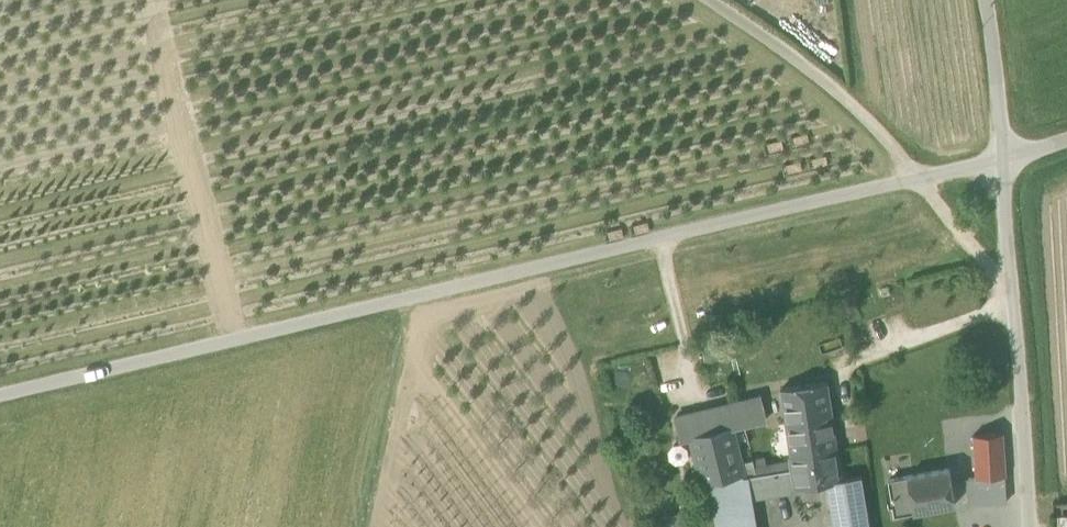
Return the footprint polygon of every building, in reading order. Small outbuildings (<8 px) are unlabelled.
[(781,389),(791,455),(837,448),(827,383),(781,389)] [(761,397),(733,404),(739,426),(766,420),(761,397)] [(732,428),(739,426),(733,404),(726,406),(732,428)] [(731,428),(732,428),(726,406),(675,418),(681,440),(683,440),(689,439),(689,437),(731,427),(731,428)] [(740,464),(731,428),(731,427),(689,437),(689,439),(701,485),(711,482),(743,474),(740,464)] [(973,435),(976,478),(988,477),(1005,476),(1003,433),(973,435)] [(841,479),(837,448),(791,455),(791,461),(793,469),(793,470),(795,485),(796,485),(826,481),(841,479)] [(765,457),(753,460),(757,474),(793,469),(791,461),(766,464),(765,457)] [(748,477),(757,476),(757,474),(753,460),(740,464),(743,474),(744,478),(748,477)] [(949,469),(908,476),(914,512),(954,505),(949,469)] [(797,489),(796,485),(795,485),(793,470),(757,476),(748,477),(751,497),(752,496),(797,489)] [(752,496),(751,497),(748,477),(744,478),(743,474),(711,482),(718,526),(758,526),(752,496)] [(834,526),(870,526),(862,476),(841,479),(826,481),(834,526)] [(894,516),(914,512),(908,476),(888,480),(894,516)] [(989,498),(989,503),(1006,503),(1005,476),(988,477),(989,498)] [(989,498),(988,477),(976,478),(977,498),(989,498)] [(661,517),(663,526),(686,526),(683,513),(661,517)]
